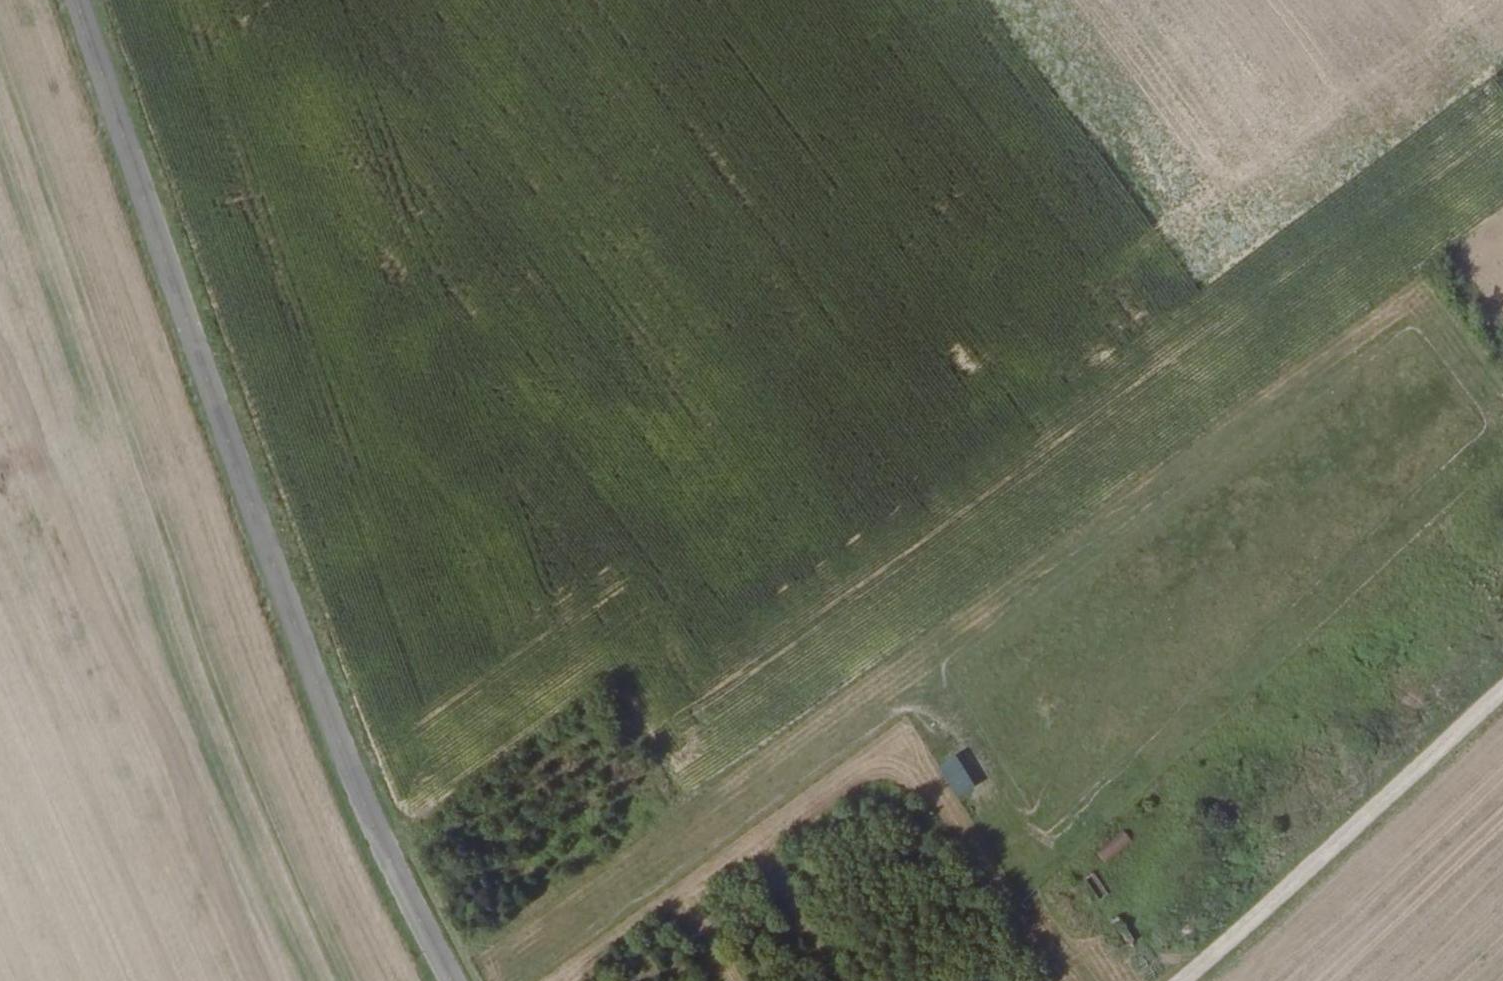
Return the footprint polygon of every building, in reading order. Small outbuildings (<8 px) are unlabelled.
[(935,767),(954,796),(973,785),(954,755),(935,767)] [(1122,831),(1095,854),(1105,865),(1132,842),(1122,831)]
